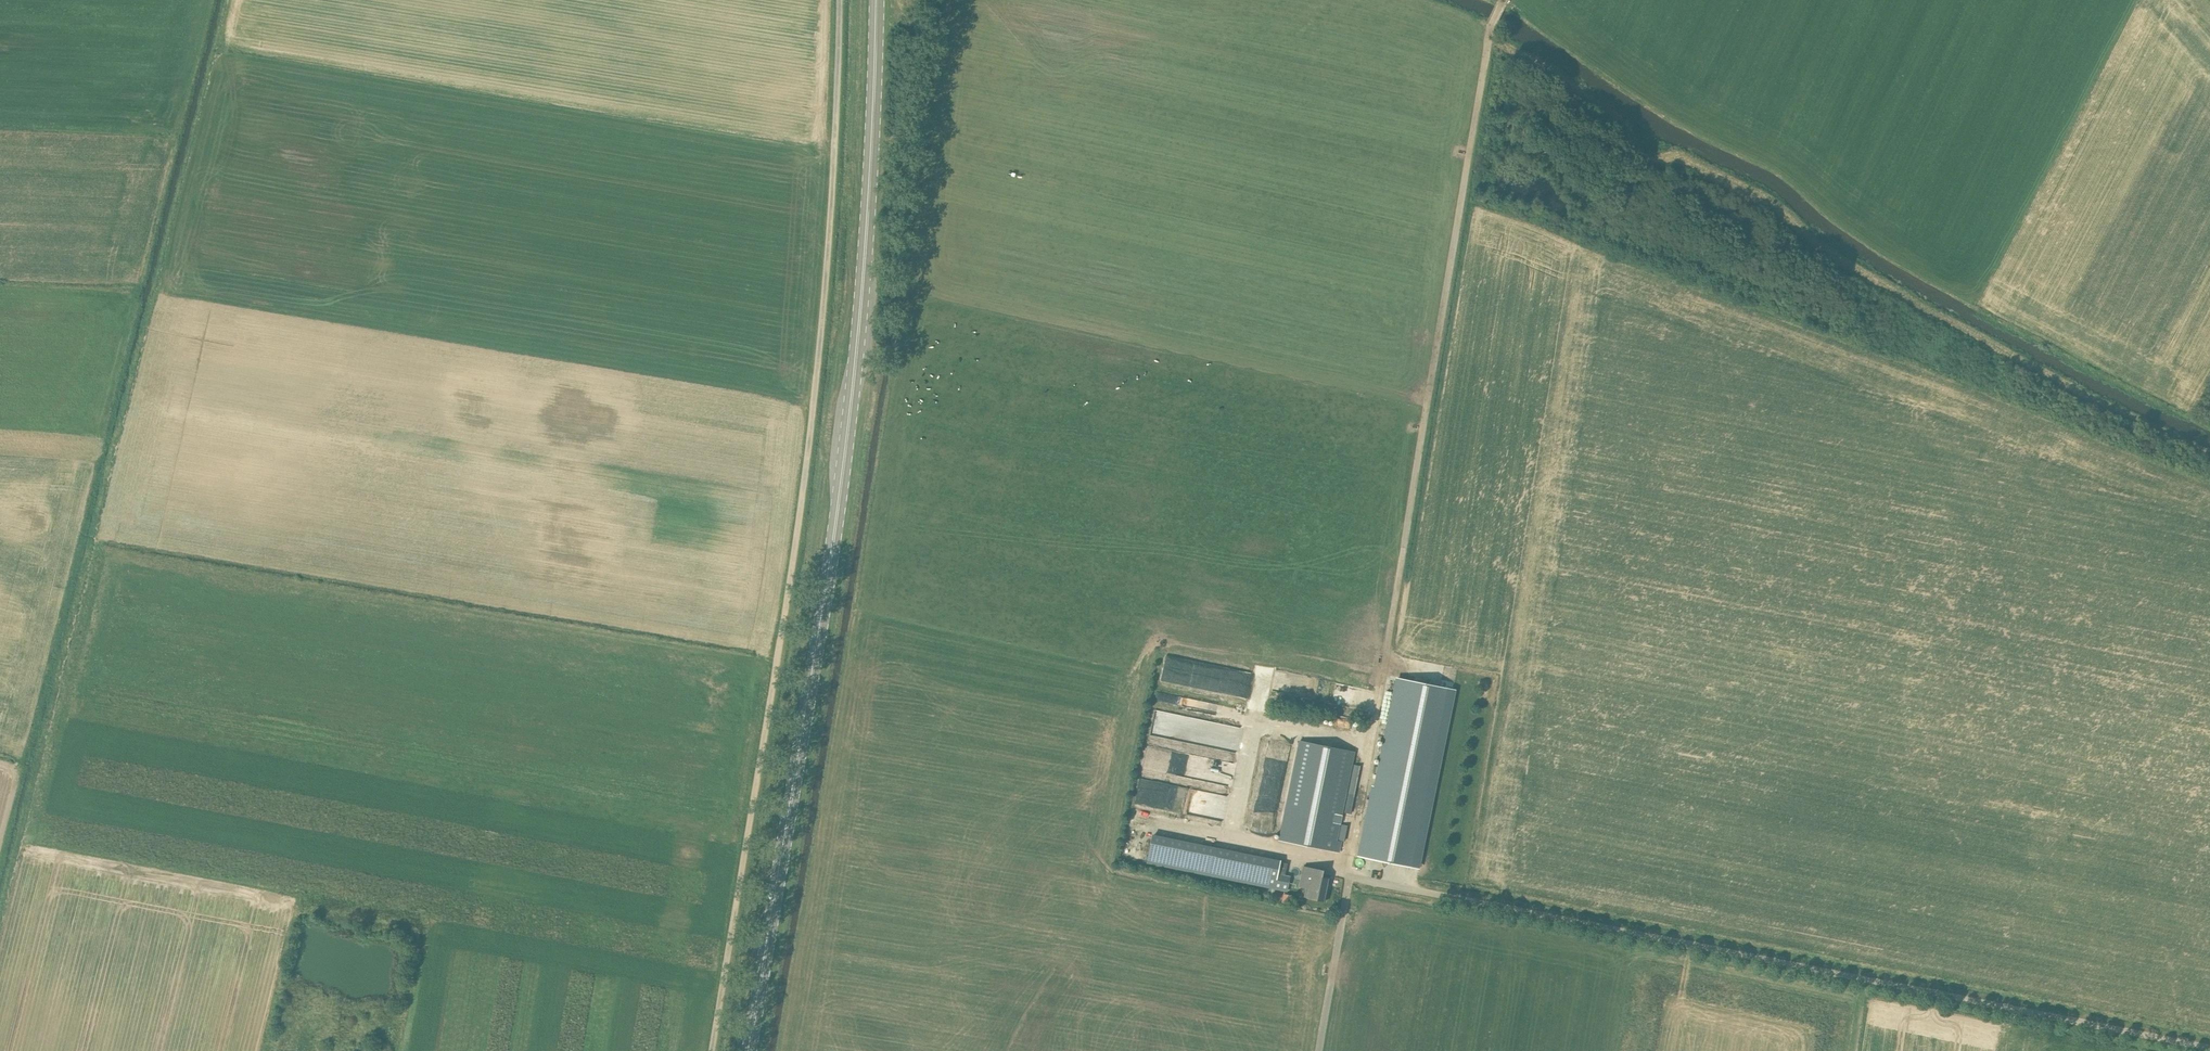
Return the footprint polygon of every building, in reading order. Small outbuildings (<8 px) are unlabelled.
[(1373,785),(1358,856),(1410,867),(1447,688),(1398,678),(1376,786),(1373,785)] [(1155,698),(1167,701),(1168,694),(1156,691),(1155,698)] [(1154,711),(1150,736),(1210,745),(1212,730),(1220,731),(1221,721),(1154,711)] [(1354,752),(1299,741),(1279,840),(1339,852),(1340,848),(1335,846),(1354,752)] [(1144,767),(1163,770),(1166,749),(1146,746),(1144,767)] [(1138,780),(1135,803),(1222,816),(1225,792),(1138,780)] [(1264,886),(1275,888),(1278,873),(1280,862),(1269,860),(1264,886)] [(1302,874),(1299,886),(1305,888),(1309,888),(1307,898),(1325,901),(1327,892),(1326,891),(1327,884),(1321,883),(1322,878),(1323,870),(1303,866),(1302,874)] [(1290,876),(1278,873),(1275,888),(1287,891),(1290,876)]
